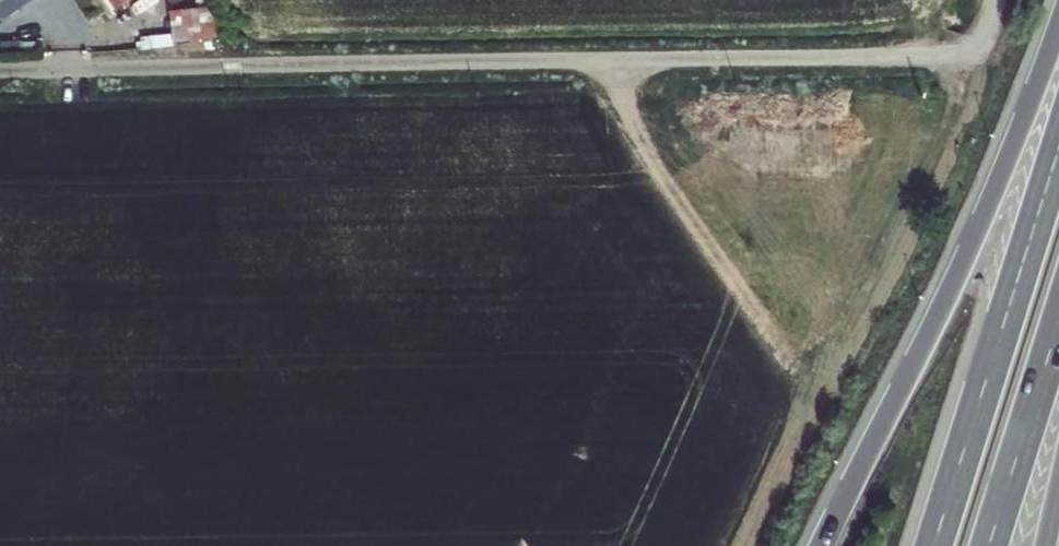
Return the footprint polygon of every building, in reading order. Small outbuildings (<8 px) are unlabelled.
[(115,9),(128,0),(109,0),(115,9)] [(203,9),(168,11),(170,41),(204,39),(203,9)]
